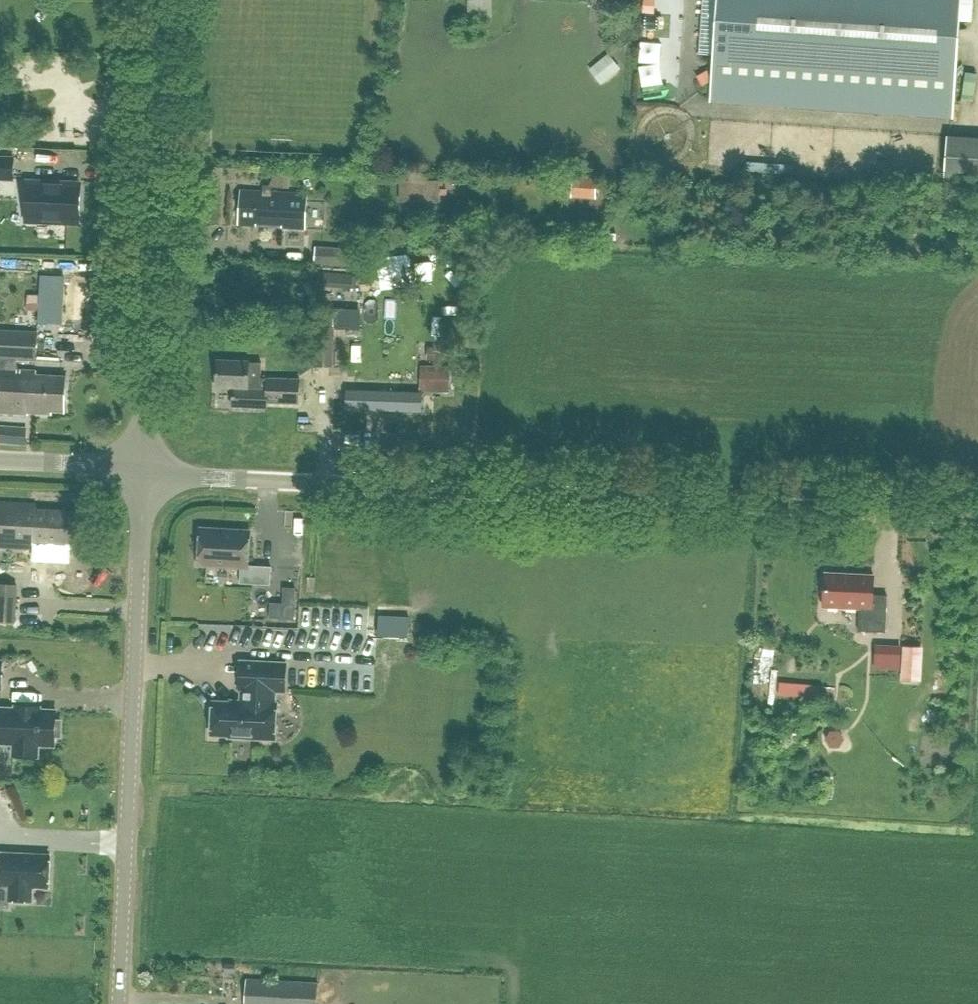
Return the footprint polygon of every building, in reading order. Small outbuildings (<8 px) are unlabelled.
[(712,101),(953,118),(961,0),(700,0),(697,52),(713,52),(712,101)] [(607,86),(628,72),(616,54),(595,68),(607,86)] [(945,126),(946,133),(943,173),(977,175),(977,129),(945,126)] [(14,184),(13,173),(35,171),(35,162),(0,164),(0,185),(14,184)] [(399,181),(399,202),(440,202),(440,181),(399,181)] [(25,219),(79,221),(80,185),(27,183),(25,219)] [(304,228),(306,193),(241,190),(239,224),(304,228)] [(315,209),(315,234),(331,234),(332,209),(315,209)] [(315,245),(314,262),(354,264),(355,247),(315,245)] [(32,296),(34,312),(45,311),(43,295),(32,296)] [(342,339),(365,339),(365,326),(343,326),(342,339)] [(333,368),(335,328),(317,328),(315,367),(333,368)] [(22,414),(25,369),(10,368),(10,361),(36,363),(37,332),(0,330),(0,413),(22,414)] [(434,359),(434,367),(440,367),(440,348),(431,348),(431,359),(434,359)] [(217,389),(233,390),(232,407),(267,408),(267,403),(299,404),(300,380),(267,379),(267,381),(261,381),(262,363),(250,363),(250,362),(218,361),(217,389)] [(440,367),(434,367),(430,367),(430,390),(449,391),(450,368),(440,367)] [(25,369),(22,414),(28,414),(28,413),(51,415),(51,412),(64,413),(66,376),(36,375),(36,370),(25,369)] [(26,433),(26,428),(0,426),(0,444),(25,445),(26,433)] [(75,510),(49,510),(48,510),(35,510),(35,504),(0,503),(0,549),(49,550),(49,545),(74,546),(75,510)] [(200,530),(198,564),(241,566),(240,583),(270,585),(271,567),(248,565),(250,533),(200,530)] [(858,631),(885,632),(887,596),(873,595),(874,575),(825,573),(823,607),(859,608),(858,631)] [(17,623),(18,587),(0,587),(0,623),(17,623)] [(292,598),(267,596),(266,613),(291,615),(292,598)] [(906,646),(905,678),(921,679),(922,647),(906,646)] [(241,661),(239,690),(245,690),(244,701),(230,700),(230,702),(213,701),(211,735),(228,735),(228,737),(275,739),(277,703),(274,703),(275,691),(285,692),(287,663),(241,661)] [(818,686),(780,682),(779,694),(817,698),(818,686)] [(0,714),(0,743),(14,743),(13,756),(37,757),(38,744),(55,745),(55,736),(60,736),(61,720),(56,720),(56,711),(39,710),(40,707),(16,706),(15,709),(0,709),(0,714)] [(830,742),(845,740),(843,725),(828,727),(830,742)] [(48,888),(50,855),(0,852),(0,886),(9,886),(9,900),(32,901),(32,887),(48,888)] [(318,982),(247,979),(245,1003),(317,1003),(318,982)]
